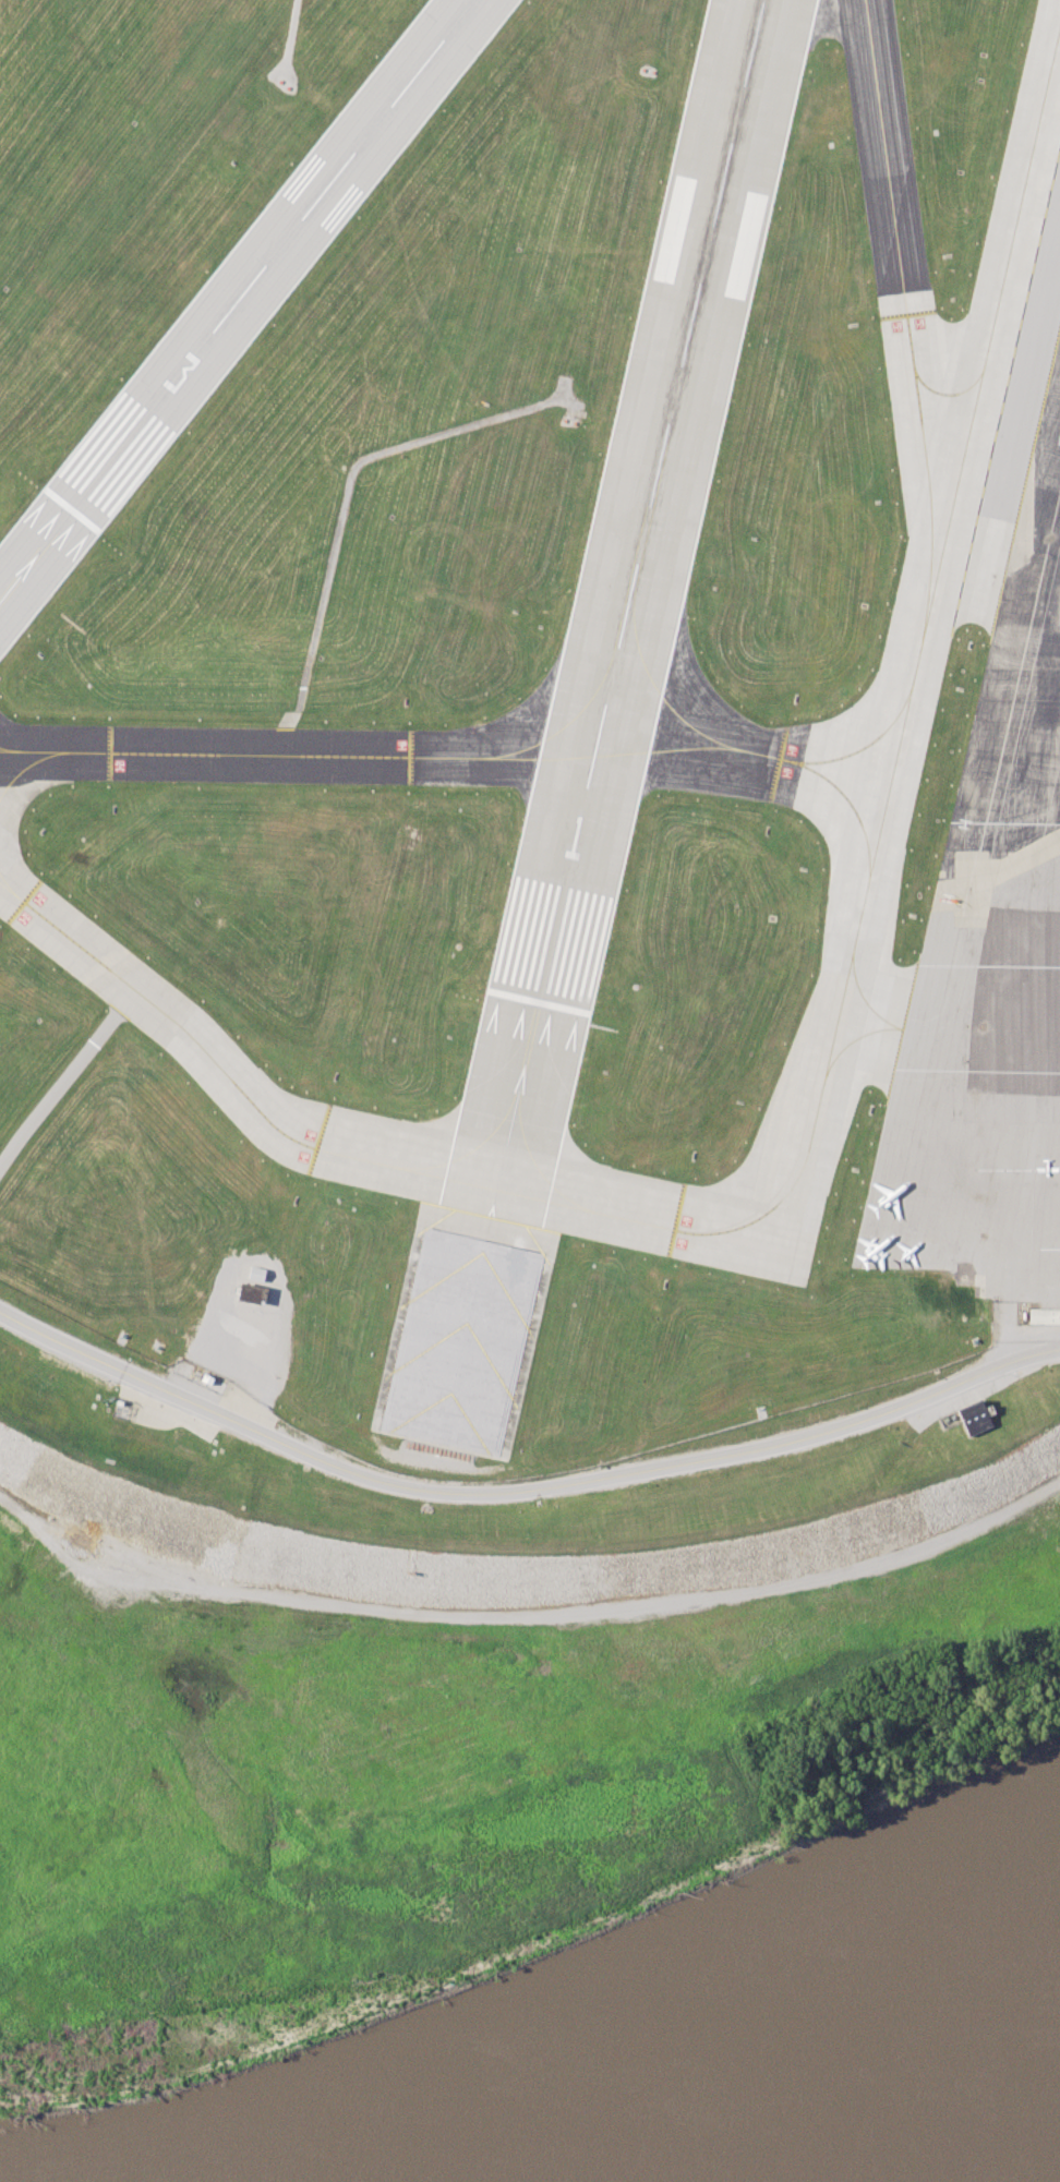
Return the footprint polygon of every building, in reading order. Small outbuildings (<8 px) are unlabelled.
[(263,1304),(265,1287),(240,1284),(238,1301),(263,1304)] [(1029,1309),(1029,1324),(1059,1325),(1059,1309),(1029,1309)] [(958,1407),(965,1435),(990,1429),(983,1400),(958,1407)]
